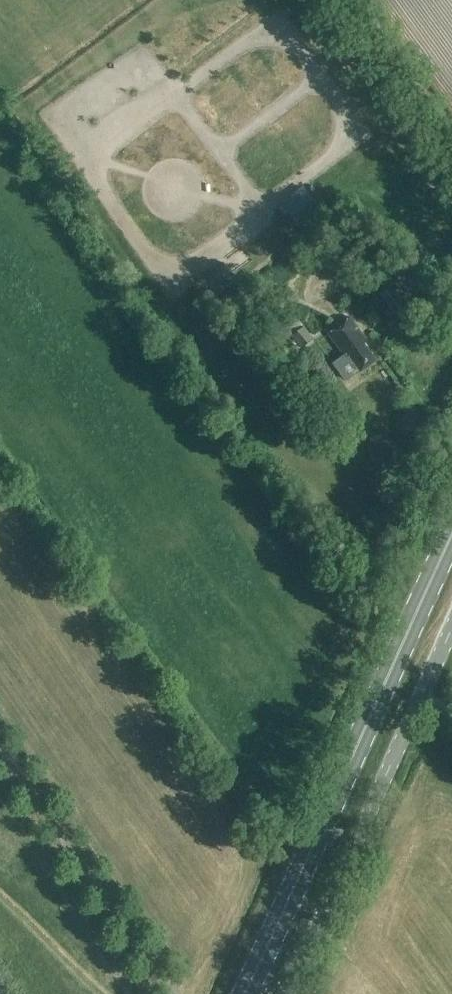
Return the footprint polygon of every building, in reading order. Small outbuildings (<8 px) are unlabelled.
[(379,296),(395,316),(408,305),(393,286),(379,296)] [(302,348),(313,339),(292,314),(271,330),(282,343),(292,335),(302,348)] [(379,360),(400,350),(383,314),(361,325),(379,360)] [(376,360),(364,344),(367,341),(350,317),(328,333),(344,356),(334,364),(345,380),(359,370),(361,372),(376,360)] [(274,391),(257,399),(266,415),(282,407),(274,391)]
